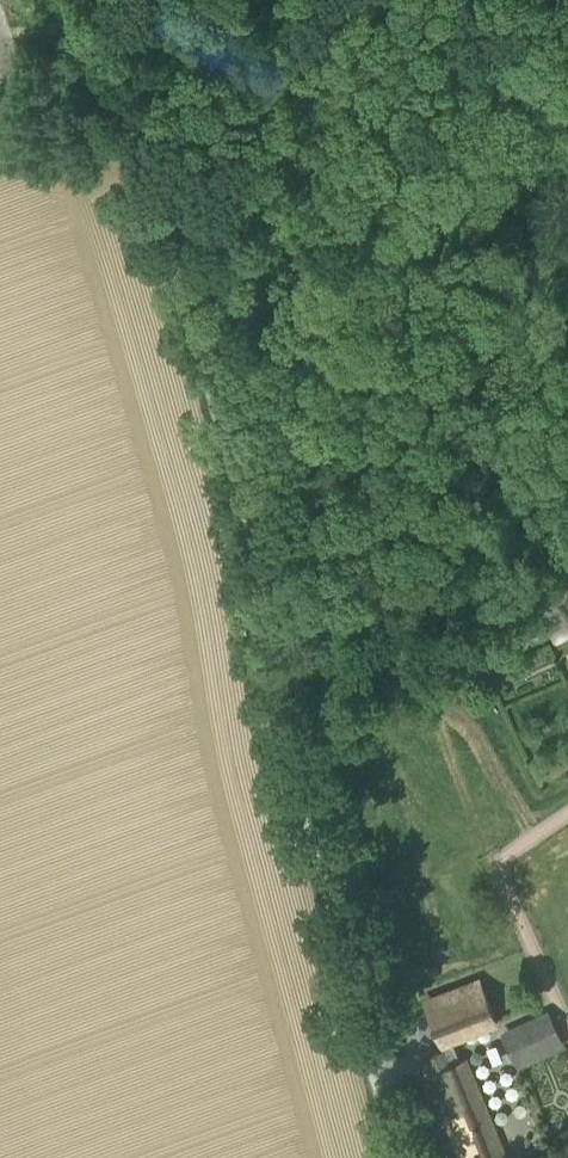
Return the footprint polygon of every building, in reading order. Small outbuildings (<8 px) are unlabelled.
[(555,633),(567,626),(567,587),(540,602),(555,633)] [(567,632),(567,626),(555,633),(558,637),(567,632)] [(452,1066),(462,1060),(453,1038),(496,1021),(480,984),(428,1005),(452,1066)] [(507,1036),(520,1064),(563,1043),(549,1015),(507,1036)] [(462,1060),(452,1066),(432,1074),(466,1157),(502,1157),(462,1060)]
